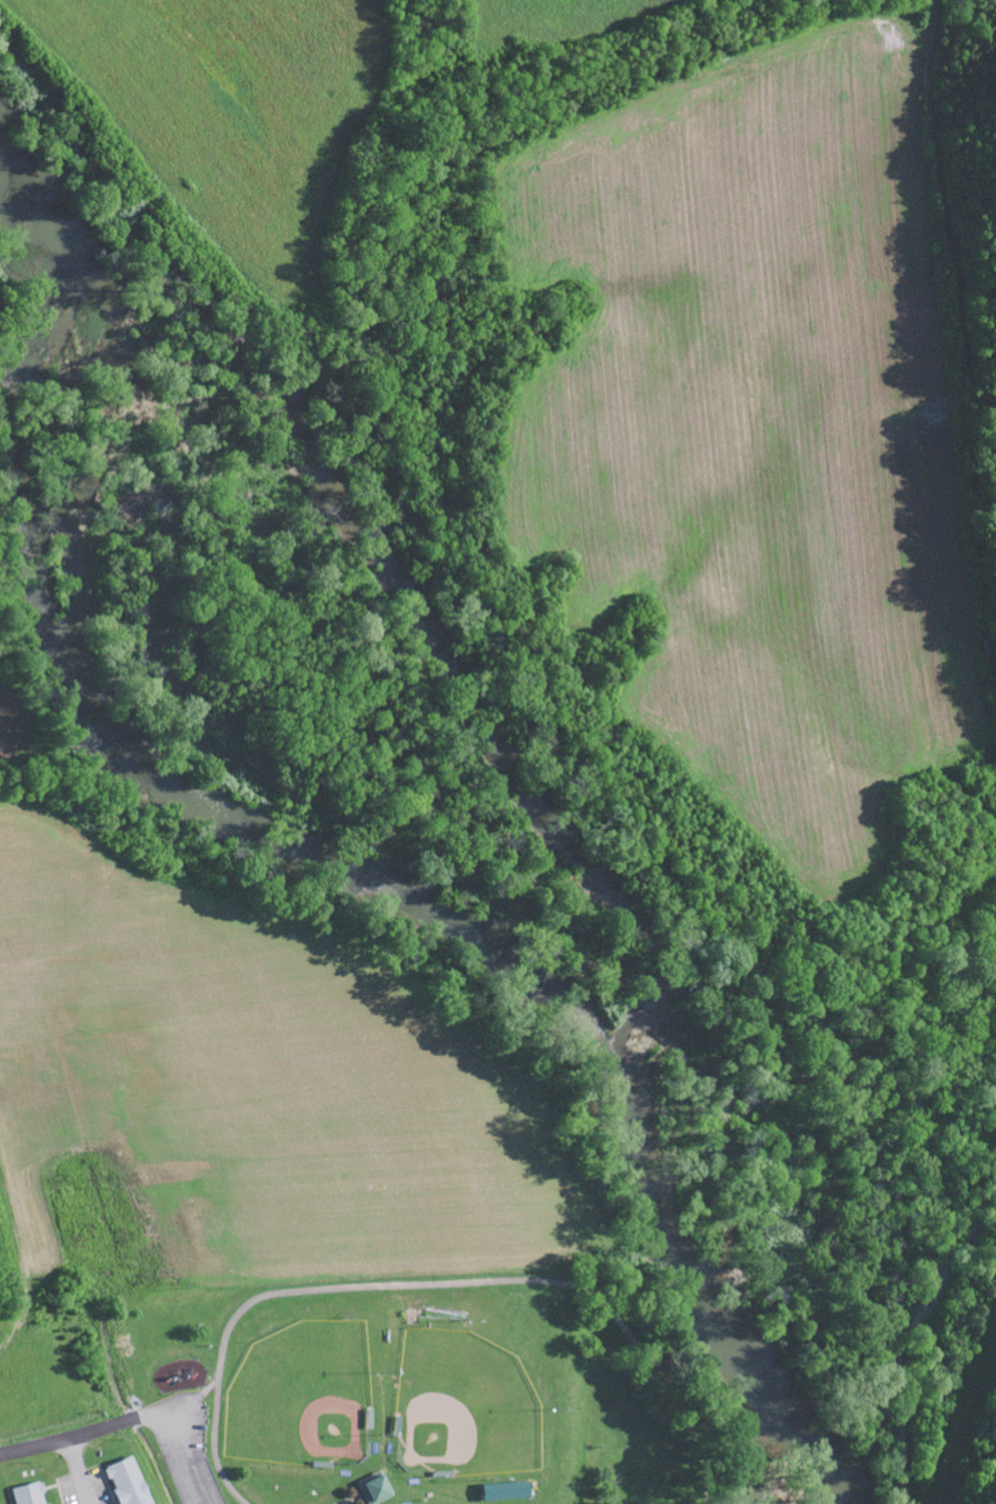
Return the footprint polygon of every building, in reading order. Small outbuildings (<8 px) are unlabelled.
[(99,1462),(117,1503),(153,1503),(129,1449),(99,1462)] [(378,1474),(356,1482),(363,1503),(377,1503),(387,1501),(378,1474)] [(8,1486),(13,1503),(45,1503),(38,1478),(8,1486)] [(478,1484),(478,1501),(524,1500),(524,1484),(478,1484)]
